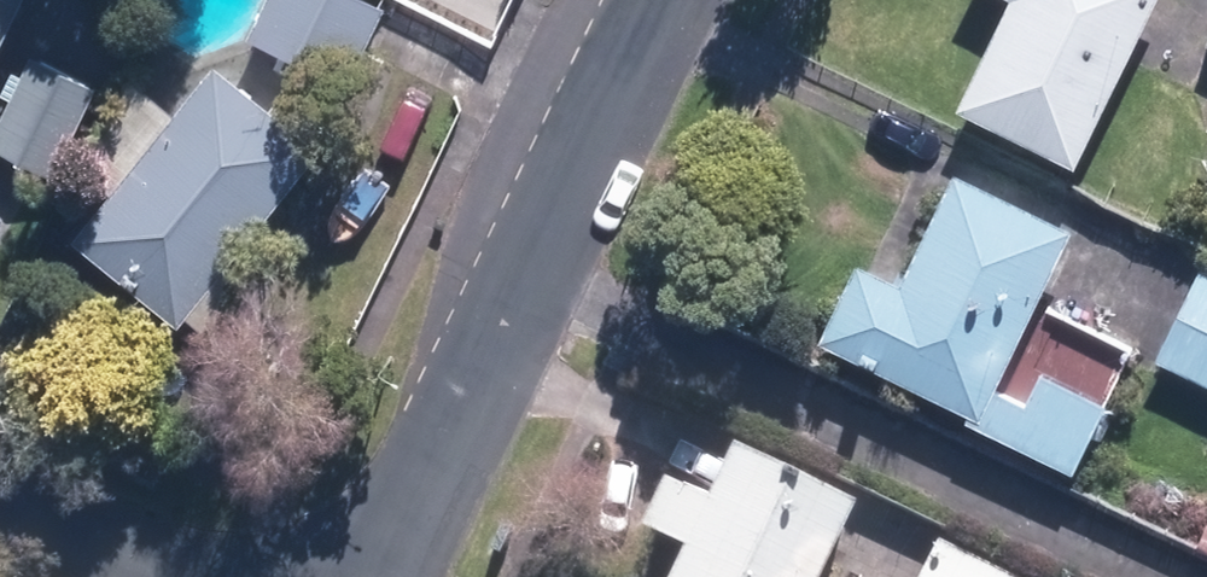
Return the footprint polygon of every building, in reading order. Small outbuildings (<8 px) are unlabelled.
[(32,0),(0,0),(0,63),(32,0)] [(366,0),(268,0),(250,37),(356,87),(392,12),(366,0)] [(964,107),(1080,163),(1160,0),(1016,0),(964,107)] [(35,56),(0,132),(0,148),(62,176),(103,87),(35,56)] [(328,144),(223,65),(89,241),(194,320),(328,144)] [(1079,224),(958,165),(903,275),(859,254),(819,336),(984,417),(1079,224)] [(1200,265),(1156,356),(1206,381),(1206,268),(1200,265)] [(864,501),(744,447),(721,498),(670,475),(646,527),(690,546),(675,576),(829,576),(864,501)] [(942,542),(926,576),(1018,576),(942,542)]
